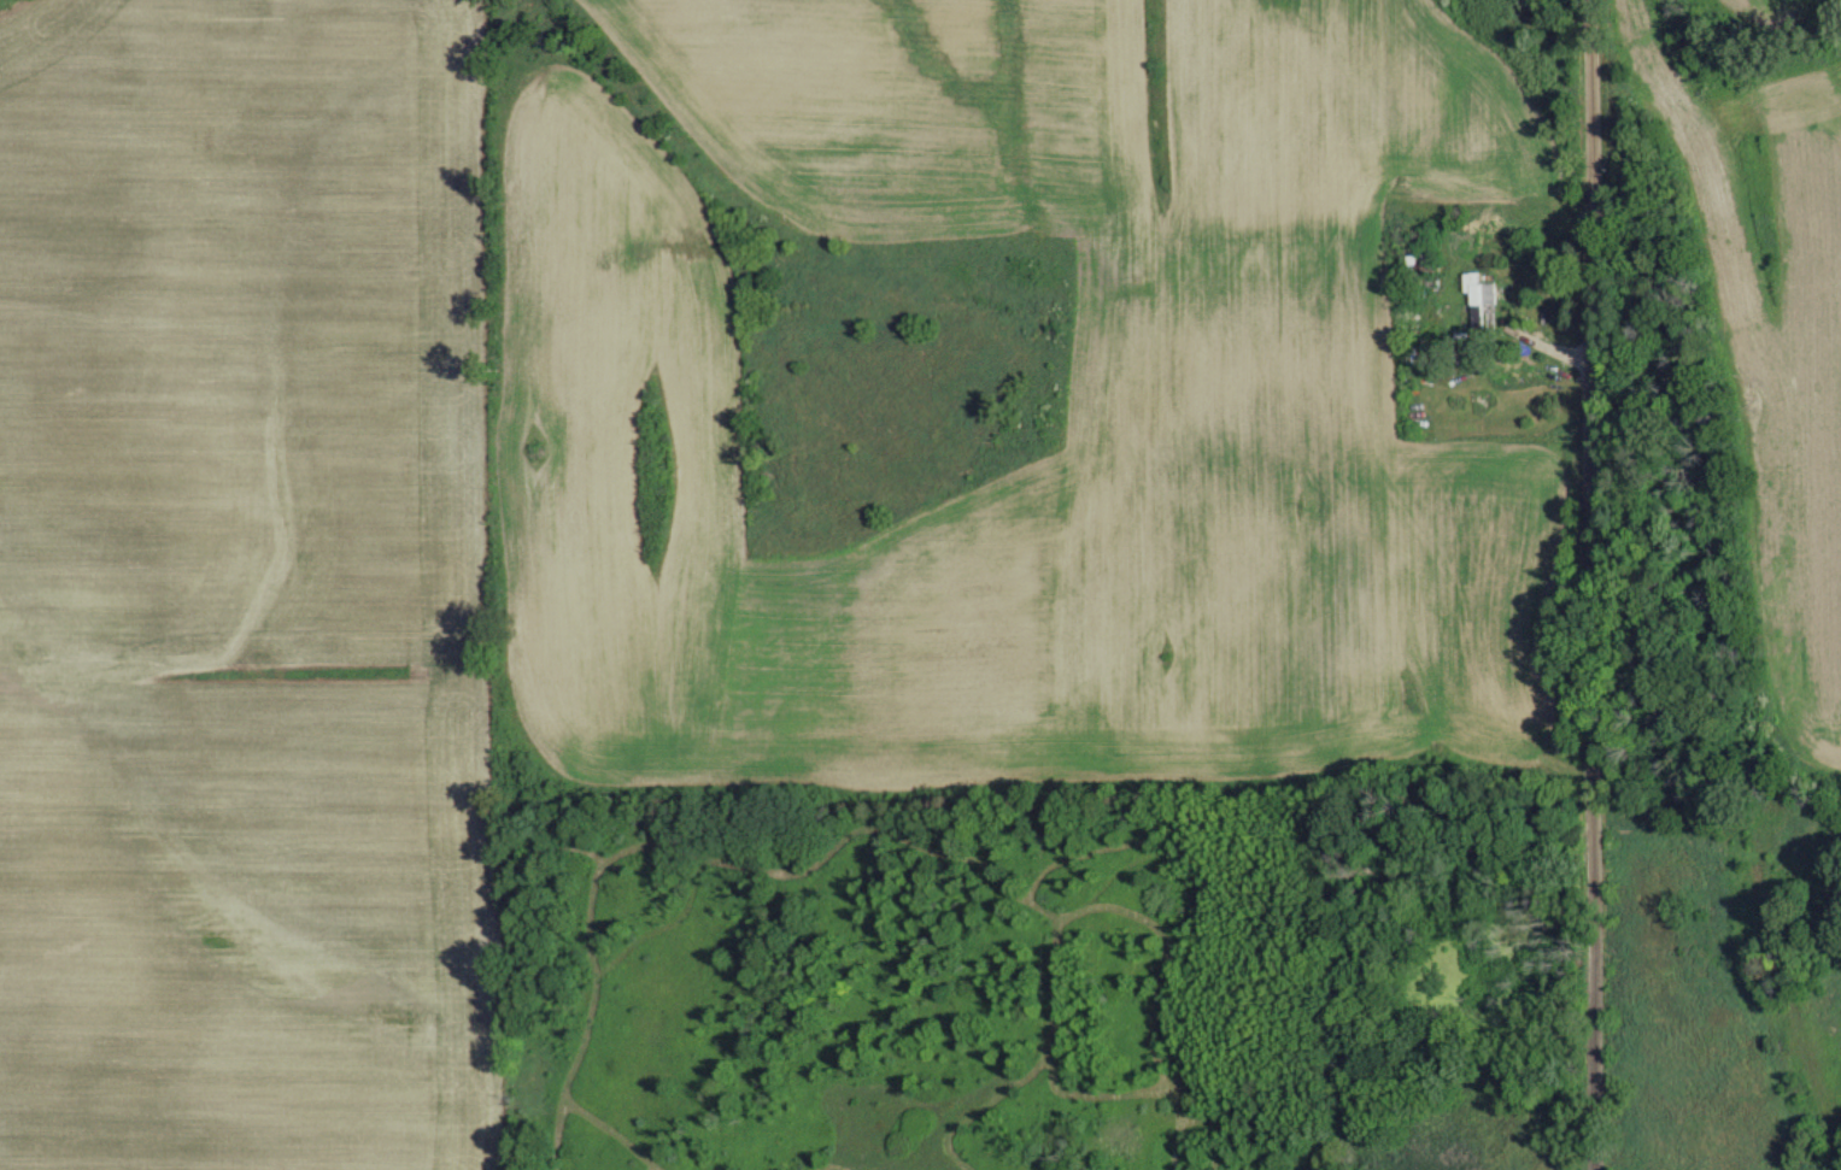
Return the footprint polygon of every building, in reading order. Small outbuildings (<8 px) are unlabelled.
[(1497,302),(1497,281),(1482,281),(1482,271),(1466,271),(1466,291),(1473,291),(1474,325),(1484,325),(1484,302),(1497,302)]
